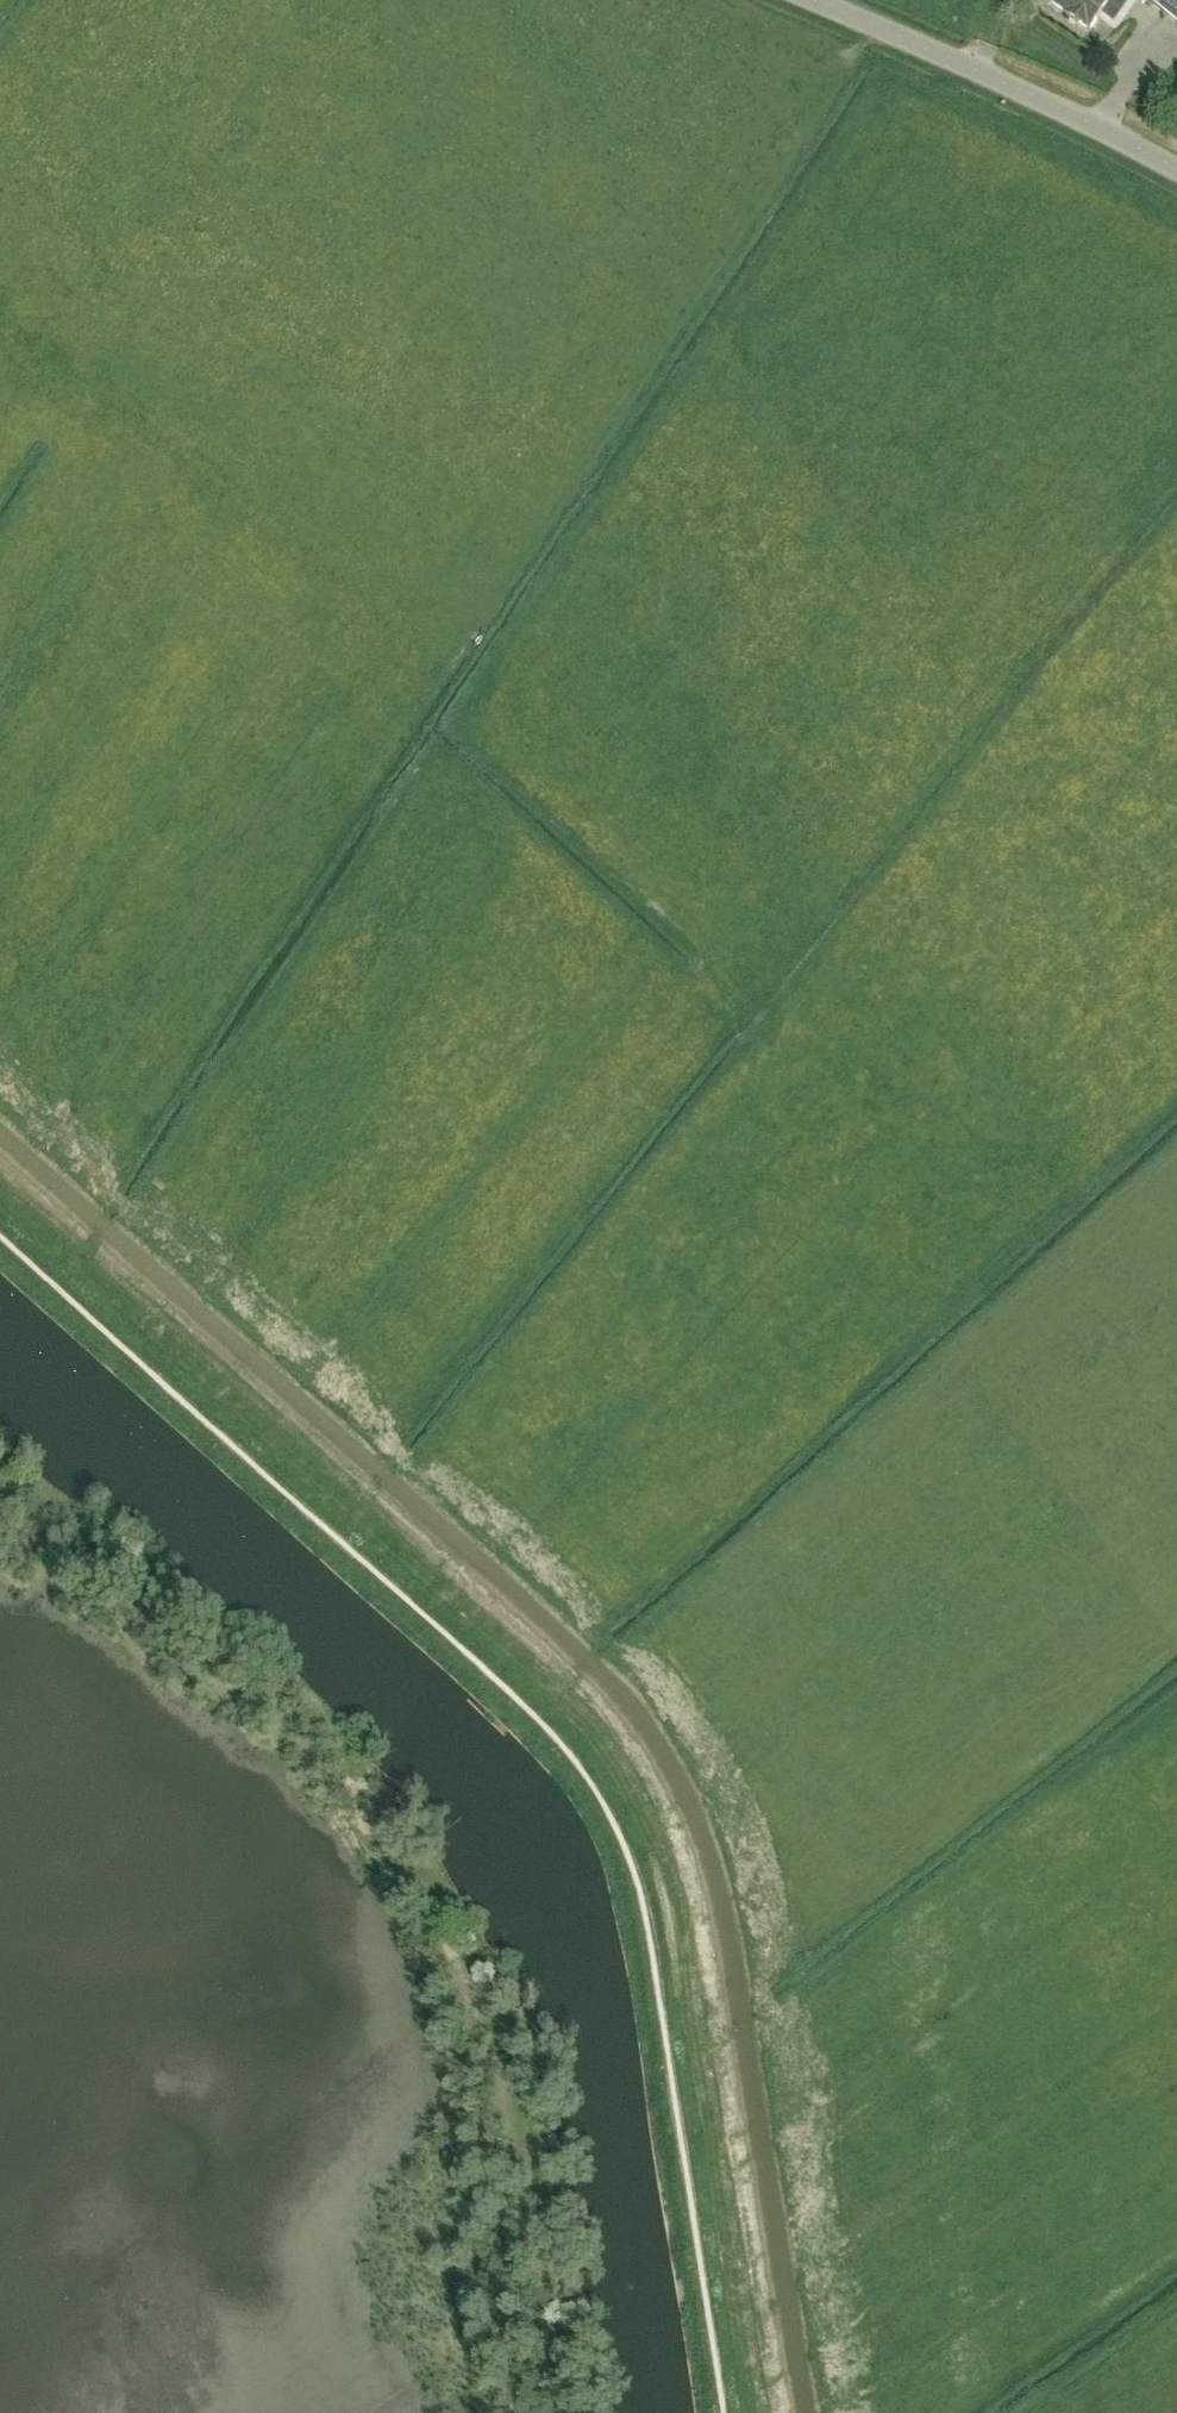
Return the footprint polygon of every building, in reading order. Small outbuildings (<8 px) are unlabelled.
[(1109,0),(1050,0),(1068,13),(1067,13),(1090,29),(1110,1),(1109,0)] [(1176,22),(1176,0),(1146,0),(1176,22)]
